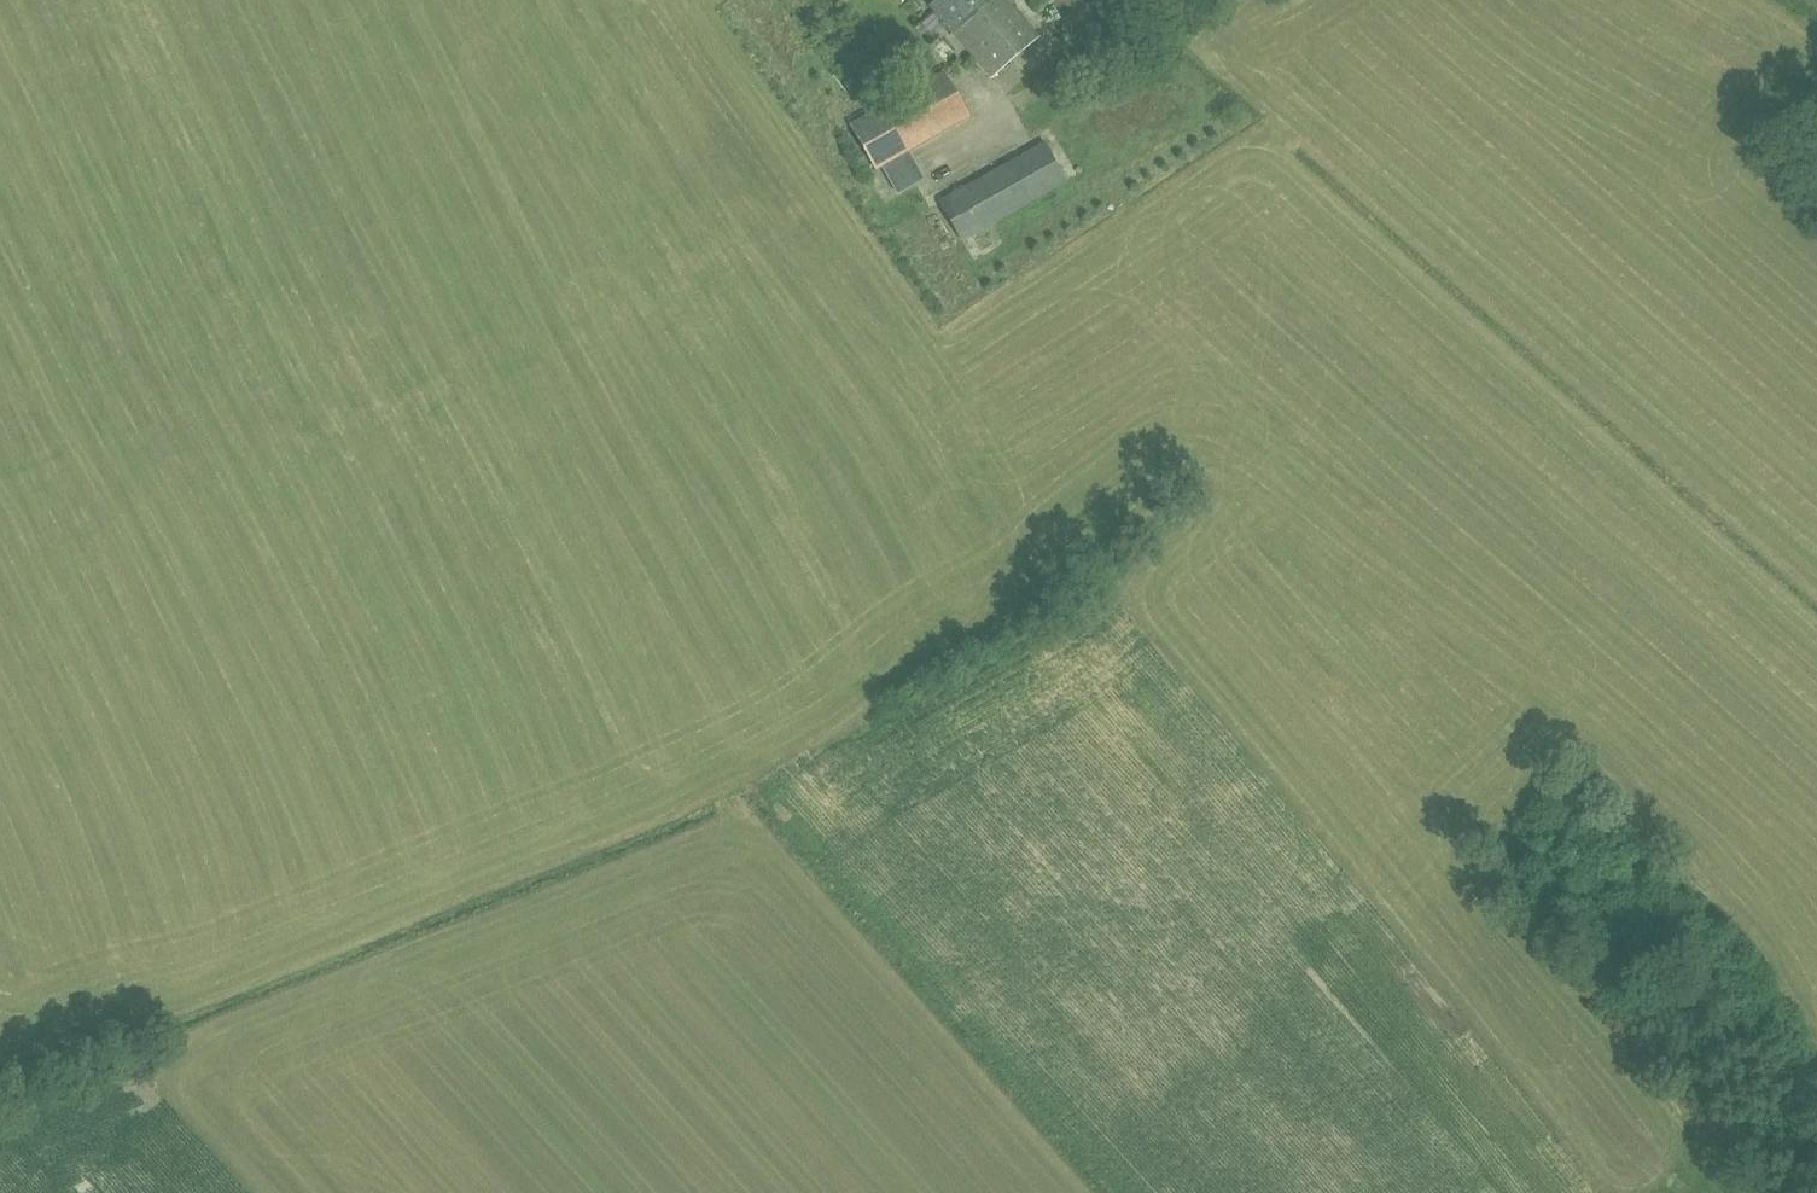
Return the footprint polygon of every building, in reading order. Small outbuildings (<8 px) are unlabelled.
[(1039,37),(1007,0),(938,0),(931,6),(993,77),(1039,37)] [(945,72),(853,125),(876,167),(969,115),(945,72)] [(963,240),(1067,180),(1046,142),(942,201),(963,240)]
